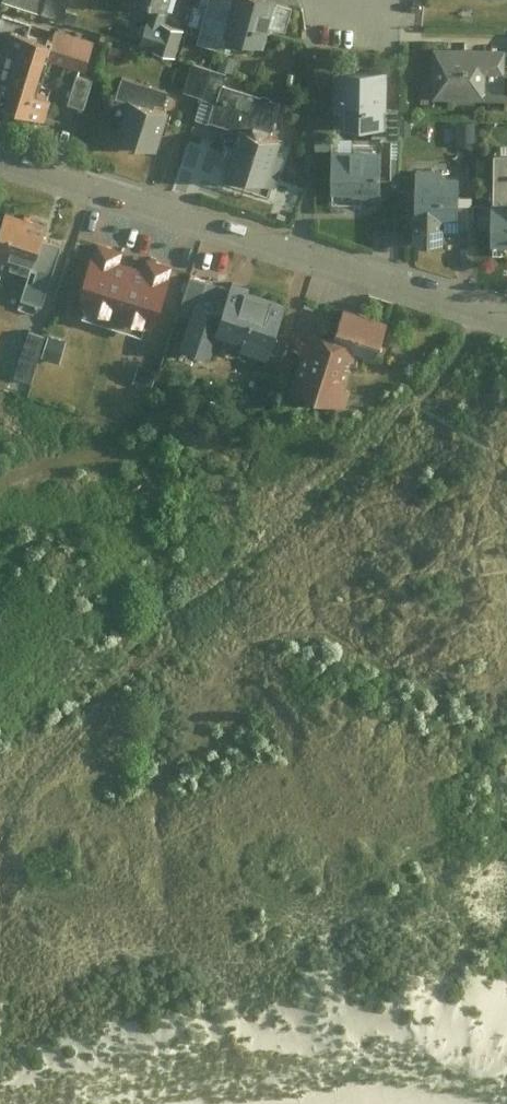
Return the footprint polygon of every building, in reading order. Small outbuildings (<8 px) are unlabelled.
[(150,4),(169,9),(171,0),(136,0),(150,4)] [(224,35),(234,0),(207,0),(197,41),(221,47),(224,35)] [(276,0),(234,0),(224,35),(265,46),(270,25),(277,0),(276,0)] [(277,0),(270,25),(286,29),(292,4),(277,0)] [(166,22),(169,9),(150,4),(139,45),(178,55),(185,27),(166,22)] [(1,34),(0,37),(0,131),(22,138),(39,81),(79,93),(89,60),(1,34)] [(433,46),(433,97),(506,98),(506,73),(505,73),(505,47),(433,46)] [(183,90),(219,101),(224,87),(228,73),(192,62),(183,90)] [(387,70),(335,69),(334,124),(386,125),(387,70)] [(128,99),(153,107),(155,102),(164,104),(168,90),(122,76),(116,95),(128,99)] [(287,106),(224,87),(219,101),(213,121),(241,129),(276,140),(287,106)] [(153,107),(128,99),(116,137),(156,149),(168,111),(153,107)] [(241,129),(228,173),(273,187),(286,143),(276,140),(241,129)] [(383,150),(335,149),(334,193),(359,193),(383,193),(383,150)] [(491,154),(492,247),(506,246),(506,154),(491,154)] [(441,170),(414,169),(413,243),(444,243),(444,230),(459,230),(459,178),(441,178),(441,170)] [(7,210),(0,231),(0,261),(36,272),(51,224),(7,210)] [(123,249),(97,241),(88,271),(78,305),(153,328),(164,291),(172,264),(146,256),(143,266),(136,264),(124,260),(120,259),(123,249)] [(202,301),(223,308),(230,288),(192,275),(179,312),(196,318),(202,301)] [(223,308),(202,301),(196,318),(187,347),(211,355),(219,331),(244,340),(242,347),(269,356),(287,302),(240,286),(231,284),(230,288),(223,308)] [(386,327),(344,314),(337,336),(311,328),(292,391),(345,407),(350,391),(344,389),(355,353),(376,359),(386,327)] [(17,374),(32,380),(48,334),(33,329),(17,374)] [(262,373),(255,395),(272,400),(279,378),(262,373)]
